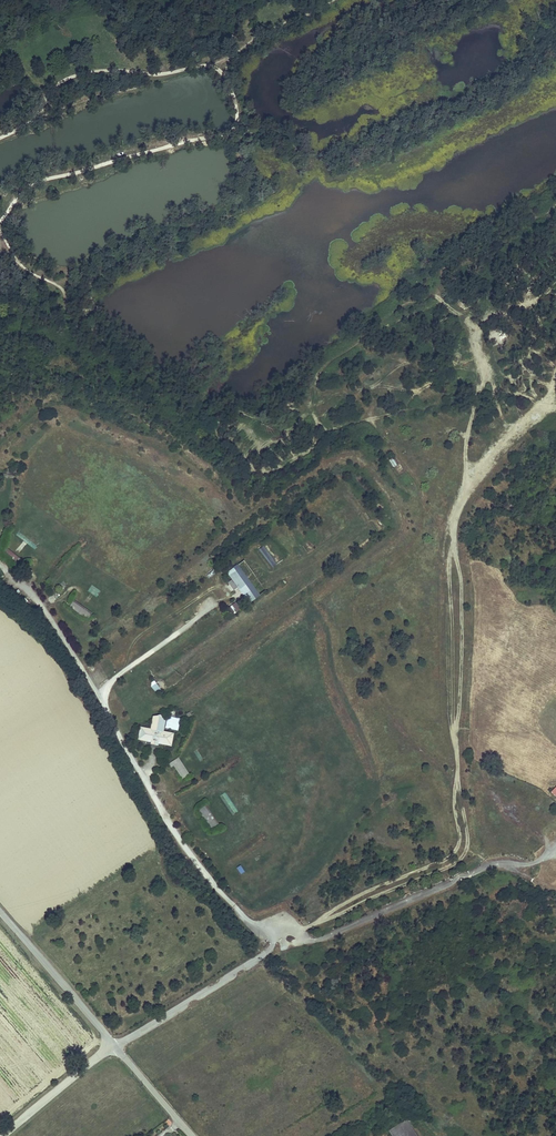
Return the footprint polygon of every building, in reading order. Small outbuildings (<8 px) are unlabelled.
[(407,475),(401,479),(406,486),(411,483),(407,475)] [(23,560),(7,548),(4,552),(19,564),(23,560)] [(272,568),(277,564),(264,548),(259,552),(272,568)] [(249,590),(232,567),(226,572),(243,594),(249,590)] [(210,579),(215,573),(212,570),(206,575),(210,579)] [(96,597),(101,590),(92,585),(88,591),(96,597)] [(74,602),(92,615),(93,613),(75,601),(74,602)] [(88,620),(92,615),(74,602),(70,607),(88,620)] [(240,603),(229,606),(232,613),(242,609),(240,603)] [(158,695),(163,691),(154,681),(150,684),(158,695)] [(156,715),(152,716),(150,730),(150,732),(141,730),(140,732),(139,733),(140,735),(140,737),(151,739),(152,740),(152,741),(153,742),(154,742),(156,743),(157,743),(158,742),(159,742),(160,741),(170,743),(171,741),(173,740),(171,738),(172,735),(163,734),(163,732),(165,718),(162,716),(159,714),(156,715)] [(180,718),(168,716),(165,728),(177,730),(180,718)] [(151,741),(151,739),(140,737),(140,735),(139,733),(140,732),(141,730),(150,732),(150,730),(139,728),(138,731),(136,733),(137,735),(137,739),(151,741)] [(163,734),(172,735),(171,738),(173,740),(171,741),(170,743),(160,741),(160,743),(172,745),(173,742),(175,740),(174,738),(175,734),(163,732),(163,734)] [(197,750),(193,752),(199,761),(203,759),(197,750)] [(178,757),(168,764),(171,768),(173,766),(182,779),(189,775),(178,757)] [(218,824),(205,806),(199,810),(211,829),(218,824)] [(405,1120),(389,1131),(391,1135),(415,1135),(405,1120)]
